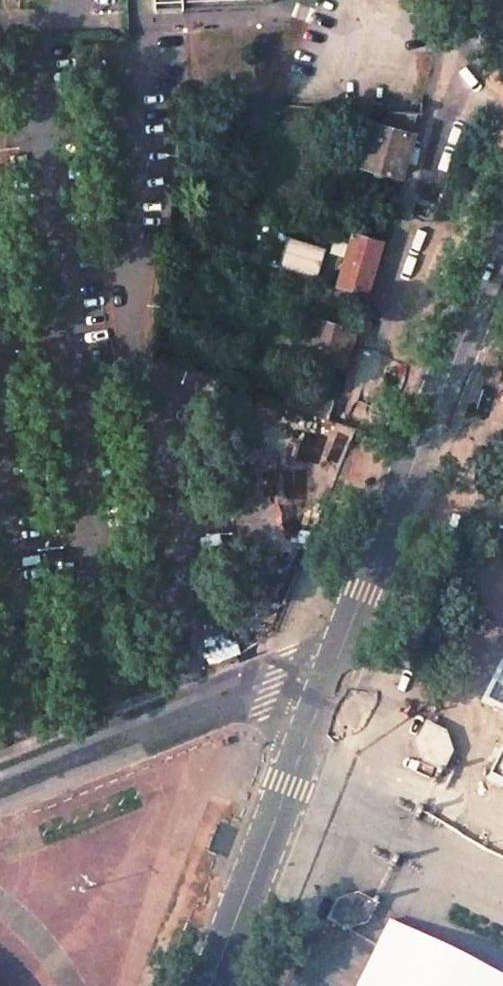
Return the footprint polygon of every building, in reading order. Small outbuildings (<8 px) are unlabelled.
[(368,121),(356,163),(400,176),(412,133),(368,121)] [(380,239),(352,231),(336,283),(366,292),(380,239)] [(274,266),(312,277),(320,249),(282,238),(274,266)] [(357,320),(314,308),(301,353),(344,366),(357,320)] [(340,376),(316,368),(310,386),(335,396),(340,376)] [(329,417),(334,400),(288,383),(282,400),(329,417)] [(478,695),(502,707),(502,646),(478,695)] [(426,724),(417,742),(423,761),(437,768),(441,770),(450,751),(444,733),(426,724)] [(482,777),(502,787),(502,735),(482,777)] [(357,895),(338,901),(329,919),(347,928),(366,922),(375,904),(371,902),(357,895)] [(384,923),(353,985),(502,985),(502,981),(384,923)]
